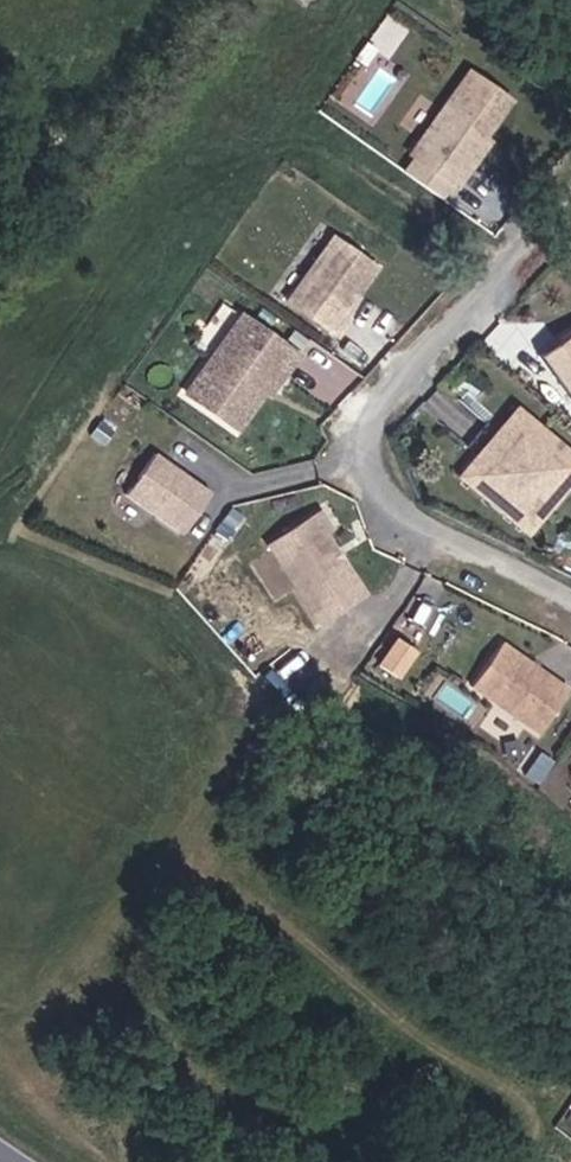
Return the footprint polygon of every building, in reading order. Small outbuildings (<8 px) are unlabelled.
[(343,90),(369,112),(396,80),(369,58),(343,90)] [(484,138),(509,103),(467,73),(408,156),(456,190),(469,171),(464,167),(484,138)] [(469,171),(490,142),(484,138),(464,167),(469,171)] [(490,223),(499,204),(475,193),(466,211),(490,223)] [(339,320),(373,272),(330,242),(284,305),(332,340),(344,323),(339,320)] [(540,333),(570,376),(570,310),(540,333)] [(269,378),(286,354),(228,313),(173,391),(225,428),(263,374),(269,378)] [(562,462),(526,430),(500,460),(513,472),(506,481),(492,469),(467,498),(503,530),(523,507),(509,495),(529,473),(542,485),(562,462)] [(191,490),(137,449),(108,489),(163,530),(191,490)] [(506,481),(513,472),(500,460),(492,469),(506,481)] [(523,507),(542,485),(529,473),(509,495),(523,507)] [(347,588),(305,529),(311,525),(298,508),(250,543),(304,618),(347,588)] [(555,583),(566,570),(555,560),(542,576),(555,583)] [(381,667),(403,674),(416,637),(422,639),(441,588),(430,584),(426,594),(410,588),(381,667)] [(521,729),(551,686),(484,639),(454,682),(521,729)] [(517,776),(531,756),(516,746),(502,766),(517,776)]
